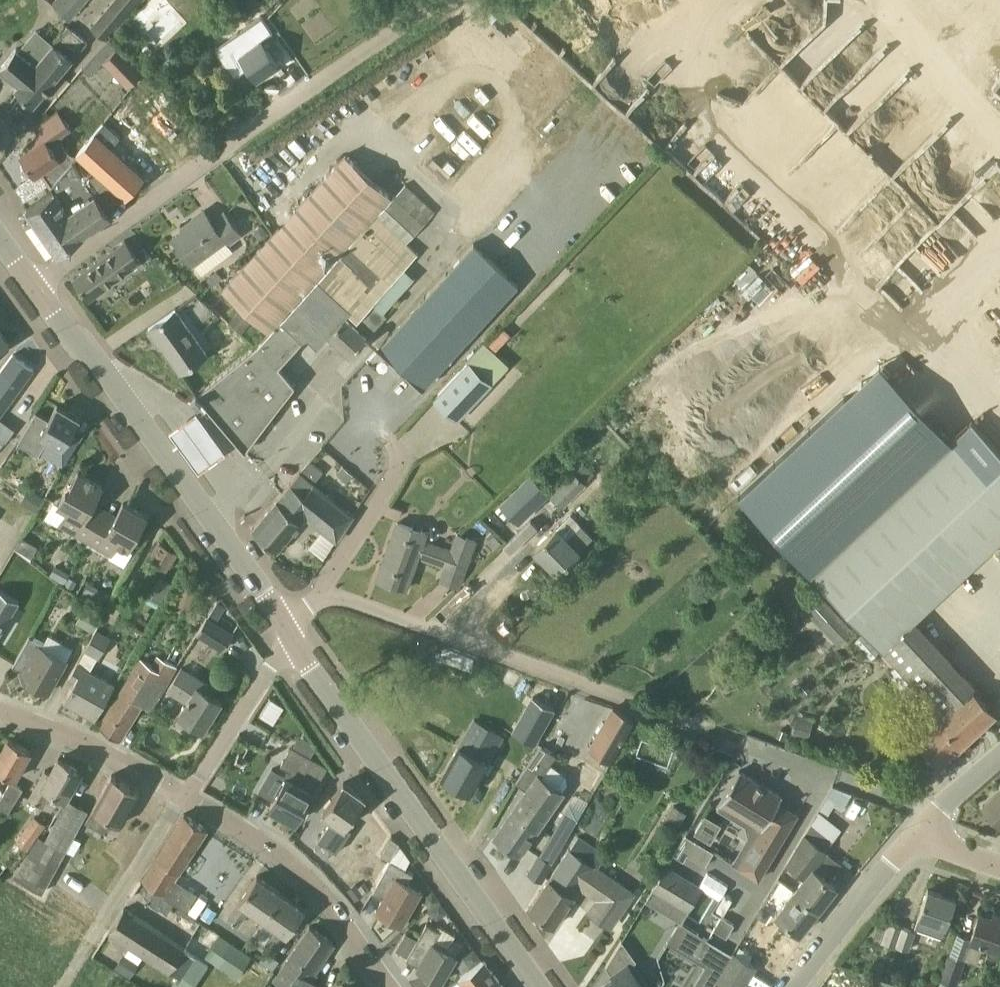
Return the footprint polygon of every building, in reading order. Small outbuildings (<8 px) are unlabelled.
[(56,6),(69,17),(84,0),(61,0),(56,6)] [(91,26),(105,38),(137,0),(113,0),(91,26)] [(62,32),(35,64),(19,50),(16,54),(14,52),(0,68),(0,72),(16,86),(14,89),(34,106),(82,48),(62,32)] [(260,40),(251,47),(242,35),(219,50),(228,63),(240,54),(257,78),(277,64),(260,40)] [(110,39),(86,64),(92,70),(117,46),(110,39)] [(104,63),(127,86),(142,71),(119,47),(104,63)] [(172,70),(182,61),(175,52),(164,60),(172,70)] [(71,129),(57,111),(36,126),(41,133),(27,143),(31,147),(20,155),(35,176),(59,158),(49,144),(71,129)] [(110,147),(120,136),(104,121),(77,153),(92,167),(105,179),(125,197),(142,177),(110,147)] [(345,154),(222,288),(268,330),(391,196),(345,154)] [(125,197),(105,179),(92,167),(83,177),(72,160),(50,187),(53,192),(26,211),(56,253),(109,215),(125,197)] [(344,315),(354,323),(373,302),(404,267),(416,253),(403,241),(432,210),(404,185),(392,198),(269,331),(259,342),(259,343),(197,395),(196,393),(193,396),(198,403),(201,400),(211,411),(244,451),(294,385),(279,365),(303,339),(307,336),(317,345),(327,334),(344,315)] [(240,233),(224,212),(212,221),(204,210),(187,223),(189,226),(173,238),(192,264),(195,262),(202,272),(231,250),(227,243),(240,233)] [(140,261),(125,240),(73,278),(89,299),(140,261)] [(516,282),(471,241),(377,345),(422,386),(516,282)] [(216,270),(207,279),(213,286),(223,278),(216,270)] [(220,313),(197,293),(176,308),(148,327),(179,371),(213,347),(199,328),(220,313)] [(386,315),(373,302),(354,323),(344,315),(327,334),(350,355),(367,336),(386,315)] [(240,308),(230,320),(242,331),(252,320),(240,308)] [(511,334),(504,328),(489,344),(496,350),(511,334)] [(0,331),(0,350),(9,343),(0,331)] [(12,354),(0,371),(0,416),(33,369),(12,354)] [(493,382),(470,360),(434,397),(457,420),(493,382)] [(809,572),(950,440),(878,364),(737,495),(809,572)] [(80,418),(57,405),(48,419),(36,412),(18,442),(24,446),(38,455),(47,438),(62,447),(80,418)] [(195,406),(169,426),(198,468),(225,448),(195,406)] [(912,619),(999,536),(999,451),(971,420),(950,440),(809,572),(882,650),(914,621),(912,619)] [(311,460),(301,473),(299,472),(289,484),(311,503),(305,510),(307,511),(303,515),(305,517),(336,540),(352,515),(313,484),(323,471),(311,460)] [(584,462),(574,471),(585,482),(595,473),(584,462)] [(336,473),(347,482),(354,475),(343,466),(336,473)] [(585,482),(574,471),(551,494),(562,506),(585,482)] [(88,540),(102,515),(90,508),(102,486),(78,473),(68,490),(66,489),(58,503),(68,508),(60,523),(88,540)] [(516,522),(548,491),(531,473),(499,504),(516,522)] [(289,484),(252,528),(277,550),(305,517),(303,515),(307,511),(305,510),(311,503),(289,484)] [(20,500),(23,502),(36,511),(46,497),(29,487),(25,492),(20,500)] [(146,516),(123,503),(113,521),(102,515),(88,540),(112,553),(118,541),(128,547),(146,516)] [(570,515),(535,549),(557,572),(578,551),(578,550),(591,536),(570,515)] [(469,555),(452,549),(451,551),(423,540),(425,533),(397,522),(377,579),(405,589),(417,556),(445,566),(440,580),(458,586),(469,555)] [(494,535),(488,541),(494,548),(500,542),(494,535)] [(164,570),(169,560),(173,554),(162,547),(156,558),(153,563),(164,570)] [(49,575),(55,578),(64,583),(70,574),(55,565),(50,574),(49,575)] [(712,573),(699,569),(696,580),(709,584),(712,573)] [(69,576),(65,584),(73,589),(77,581),(69,576)] [(110,592),(89,581),(82,594),(103,605),(110,592)] [(20,626),(30,609),(0,590),(0,632),(8,619),(20,626)] [(808,610),(836,641),(850,628),(822,598),(808,610)] [(147,610),(144,616),(149,619),(153,613),(147,610)] [(83,626),(94,632),(96,628),(102,618),(91,612),(83,626)] [(233,633),(208,616),(197,633),(223,649),(233,633)] [(882,650),(909,679),(899,689),(912,703),(922,693),(942,714),(915,739),(939,764),(993,713),(970,689),(974,685),(914,621),(882,650)] [(115,684),(90,670),(97,656),(99,658),(111,636),(96,628),(94,632),(77,662),(76,662),(68,677),(74,681),(63,701),(94,719),(115,684)] [(66,660),(41,646),(43,643),(29,635),(12,666),(31,676),(28,682),(47,692),(66,660)] [(747,652),(755,656),(759,646),(750,642),(747,652)] [(141,657),(99,725),(120,739),(142,703),(150,708),(164,684),(166,685),(177,665),(157,654),(151,664),(141,657)] [(180,669),(167,689),(186,701),(178,713),(203,729),(222,701),(212,695),(216,689),(191,673),(181,666),(180,669)] [(531,696),(512,730),(535,744),(555,709),(531,696)] [(632,718),(614,708),(590,749),(608,759),(632,718)] [(814,718),(796,714),(792,732),(810,736),(814,718)] [(494,749),(466,733),(441,776),(470,792),(494,749)] [(8,738),(0,753),(0,770),(15,779),(31,751),(8,738)] [(568,783),(566,774),(550,763),(556,755),(541,745),(515,782),(527,789),(494,836),(520,853),(568,783)] [(328,767),(292,746),(280,765),(290,771),(270,805),(296,821),(313,792),(316,788),(328,767)] [(81,771),(58,758),(50,772),(46,770),(30,798),(43,805),(51,791),(65,799),(81,771)] [(797,813),(778,801),(782,795),(739,770),(720,801),(734,810),(741,808),(750,813),(756,836),(744,855),(734,857),(732,861),(731,862),(758,878),(797,813)] [(121,824),(140,790),(112,775),(85,821),(106,833),(114,820),(121,824)] [(10,781),(0,798),(0,808),(8,813),(23,788),(10,781)] [(345,825),(365,797),(343,782),(306,836),(322,847),(325,844),(337,852),(352,830),(345,825)] [(982,807),(999,826),(999,790),(982,807)] [(87,810),(68,799),(45,838),(39,835),(30,849),(13,876),(42,892),(87,810)] [(825,799),(817,813),(825,820),(834,804),(825,799)] [(687,812),(673,803),(663,820),(676,829),(687,812)] [(174,880),(207,828),(184,813),(142,880),(164,894),(163,896),(176,904),(186,888),(174,880)] [(702,814),(695,833),(713,840),(721,821),(702,814)] [(45,825),(33,816),(17,841),(29,849),(45,825)] [(829,851),(827,849),(805,832),(804,831),(786,863),(804,878),(792,894),(817,909),(836,886),(814,869),(829,851)] [(713,851),(696,841),(685,834),(673,855),(684,861),(688,854),(705,865),(713,851)] [(400,843),(391,836),(380,855),(389,860),(400,843)] [(598,868),(606,855),(579,836),(569,849),(529,909),(554,926),(580,887),(596,899),(587,912),(608,926),(622,907),(632,892),(598,868)] [(540,856),(551,863),(564,844),(551,836),(539,855),(540,856)] [(551,863),(540,856),(529,872),(542,881),(553,865),(551,863)] [(408,883),(413,874),(391,861),(373,892),(384,898),(375,912),(401,926),(422,890),(408,883)] [(667,865),(651,890),(688,912),(703,887),(667,865)] [(281,892),(257,875),(228,917),(238,925),(249,909),(263,919),(281,892)] [(348,889),(355,900),(365,893),(357,883),(348,889)] [(955,898),(928,888),(914,927),(942,937),(955,898)] [(430,908),(440,901),(433,891),(427,895),(426,902),(430,908)] [(281,892),(263,919),(276,928),(266,944),(275,950),(286,935),(305,909),(281,892)] [(792,894),(776,914),(799,932),(817,909),(792,894)] [(440,902),(430,909),(437,919),(447,912),(440,902)] [(201,915),(201,916),(210,922),(211,921),(217,911),(208,905),(201,915)] [(209,948),(205,946),(192,937),(184,948),(124,908),(109,930),(170,971),(192,985),(193,984),(188,981),(202,960),(209,948)] [(994,912),(993,916),(980,911),(971,938),(970,938),(963,957),(976,961),(983,943),(999,948),(999,944),(999,914),(994,912)] [(721,915),(713,929),(727,936),(734,923),(721,915)] [(915,931),(889,922),(882,941),(908,949),(915,931)] [(462,944),(453,938),(455,934),(441,927),(439,931),(426,923),(418,938),(408,955),(406,959),(418,966),(417,968),(428,975),(429,979),(436,983),(439,981),(441,982),(462,944)] [(699,933),(685,925),(675,941),(689,950),(699,933)] [(275,980),(286,986),(318,986),(320,984),(310,976),(333,942),(310,926),(274,979),(275,980)] [(229,943),(210,931),(206,937),(213,941),(215,953),(221,957),(229,943)] [(693,986),(712,986),(717,979),(731,953),(707,938),(695,959),(706,966),(693,986)] [(615,950),(606,964),(616,979),(605,986),(640,986),(615,950)] [(279,961),(266,952),(260,960),(273,969),(279,961)] [(755,966),(732,952),(731,953),(717,979),(729,986),(743,986),(755,966)] [(114,967),(130,978),(139,963),(123,953),(114,967)] [(962,961),(950,956),(942,979),(955,983),(962,961)] [(484,960),(459,978),(465,986),(503,986),(484,960)]
